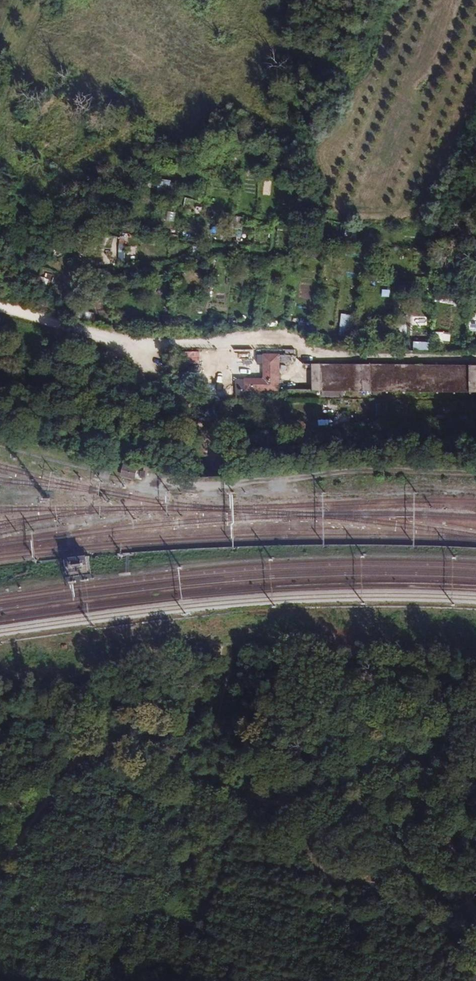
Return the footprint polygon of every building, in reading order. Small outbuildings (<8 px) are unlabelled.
[(119,234),(118,259),(125,260),(126,234),(119,234)] [(127,248),(127,258),(137,258),(137,248),(127,248)] [(217,301),(226,302),(227,294),(218,293),(217,301)] [(433,332),(433,341),(450,342),(450,332),(433,332)] [(184,351),(184,359),(197,360),(197,351),(184,351)] [(234,394),(279,395),(280,353),(257,353),(257,364),(261,364),(261,378),(234,377),(234,394)] [(359,364),(311,364),(311,391),(321,391),(321,392),(359,392),(359,364)] [(121,474),(136,481),(141,471),(126,464),(121,474)]
